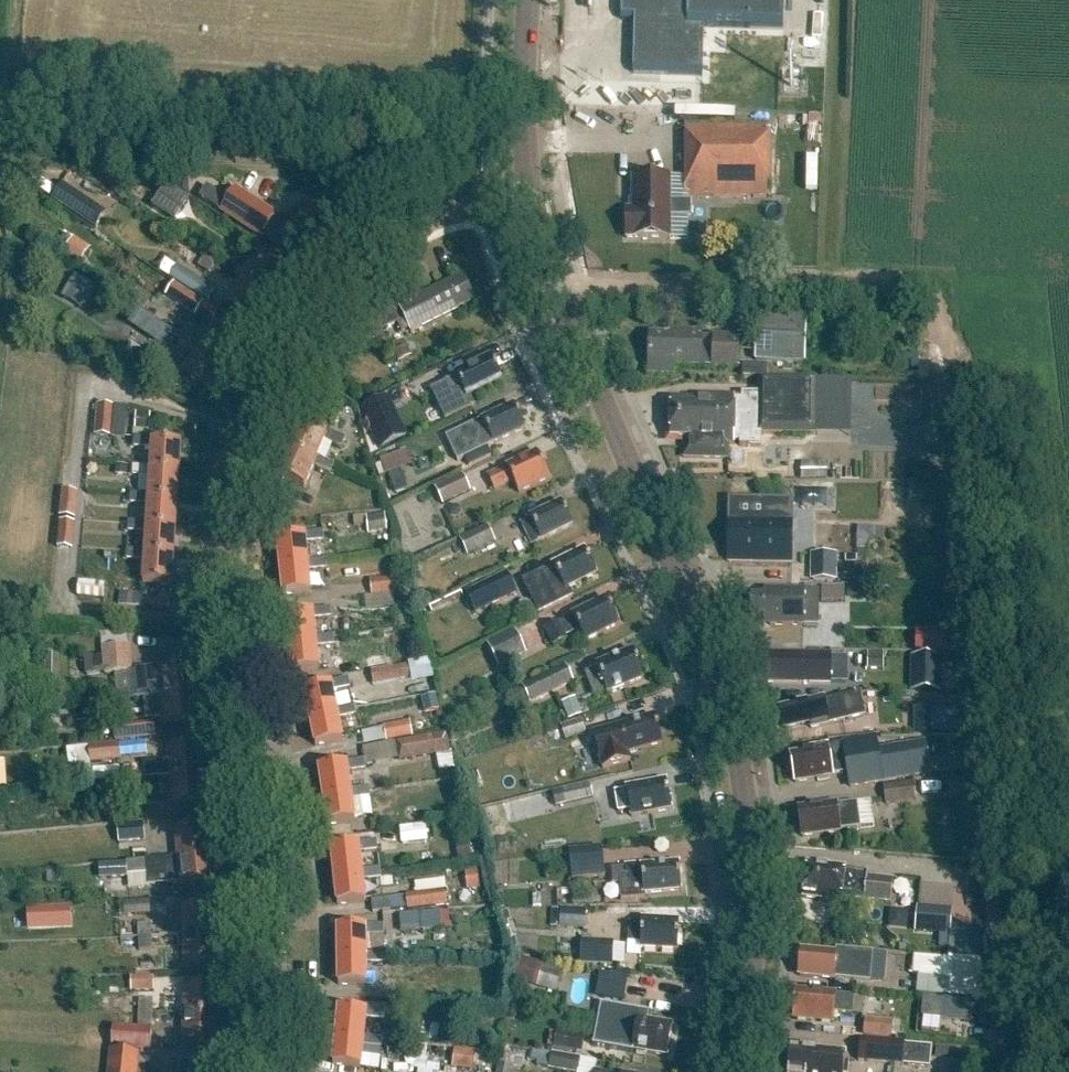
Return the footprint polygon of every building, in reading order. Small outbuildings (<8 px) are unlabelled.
[(635,76),(703,77),(704,27),(784,28),(785,0),(623,0),(622,20),(636,20),(635,76)] [(769,127),(685,128),(686,199),(770,198),(769,127)] [(626,209),(626,238),(670,238),(670,216),(691,216),(691,202),(670,202),(670,177),(632,177),(632,206),(632,209),(626,209)] [(97,227),(107,212),(64,182),(53,197),(97,227)] [(197,198),(216,206),(221,194),(203,186),(197,198)] [(284,223),(275,217),(276,216),(236,190),(221,213),(262,239),(264,236),(273,245),(278,250),(281,247),(296,262),(304,254),(331,226),(311,208),(310,209),(303,203),(284,223)] [(71,236),(63,251),(81,261),(90,246),(71,236)] [(213,244),(199,266),(210,273),(224,251),(213,244)] [(178,266),(171,277),(208,300),(215,289),(178,266)] [(74,275),(61,297),(82,310),(95,288),(74,275)] [(395,300),(371,312),(381,332),(404,321),(410,334),(476,302),(462,275),(398,307),(395,300)] [(205,303),(176,284),(167,296),(197,315),(205,303)] [(134,325),(159,343),(170,329),(144,310),(134,325)] [(756,314),(755,360),(806,362),(807,315),(756,314)] [(701,337),(702,333),(676,332),(676,336),(649,335),(648,375),(671,376),(672,366),(701,367),(738,368),(739,338),(712,337),(701,337)] [(412,356),(404,340),(392,347),(400,362),(412,356)] [(456,376),(456,377),(445,382),(446,383),(431,390),(445,420),(475,406),(470,396),(502,381),(491,359),(456,376)] [(742,366),(742,378),(767,378),(767,367),(742,366)] [(684,439),(684,458),(729,459),(729,445),(740,445),(740,447),(761,447),(761,434),(815,435),(815,417),(829,417),(829,381),(759,380),(758,395),(742,394),(741,397),(698,397),(698,402),(672,401),(672,402),(670,402),(670,438),(684,439)] [(386,398),(360,411),(379,450),(407,437),(388,397),(386,398)] [(514,405),(482,421),(482,420),(446,438),(458,462),(494,445),(494,444),(525,429),(514,405)] [(112,437),(114,407),(96,406),(94,436),(112,437)] [(342,449),(345,440),(328,432),(327,436),(300,424),(289,450),(316,462),(318,459),(325,442),(342,449)] [(182,446),(153,445),(153,440),(135,439),(134,449),(152,450),(151,468),(151,472),(180,474),(182,446)] [(289,450),(278,477),(304,489),(314,468),(330,475),(334,466),(318,459),(316,462),(289,450)] [(385,474),(411,464),(405,450),(379,460),(385,474)] [(537,453),(488,476),(494,490),(513,482),(519,494),(550,479),(537,453)] [(800,462),(800,476),(827,477),(827,462),(800,462)] [(149,496),(149,500),(178,502),(180,474),(151,472),(151,468),(133,467),(132,477),(150,478),(149,496)] [(442,506),(471,492),(462,474),(434,488),(442,506)] [(767,502),(730,501),(729,562),(791,563),(792,502),(782,502),(782,491),(768,490),(767,502)] [(61,491),(59,517),(75,519),(77,492),(61,491)] [(147,524),(147,528),(176,530),(178,502),(149,500),(149,496),(131,495),(130,505),(148,506),(147,524)] [(561,503),(521,522),(532,546),(573,526),(561,503)] [(59,522),(57,549),(73,550),(75,523),(59,522)] [(145,556),(174,558),(176,530),(147,528),(147,524),(129,523),(129,532),(147,534),(145,552),(145,556)] [(468,556),(496,543),(487,526),(460,539),(468,556)] [(308,564),(308,562),(306,544),(324,542),(323,532),(304,534),(305,537),(277,539),(280,567),(308,564)] [(573,599),(568,589),(596,575),(584,550),(537,573),(523,581),(539,615),(573,599)] [(127,560),(145,561),(143,585),(172,587),(174,558),(145,556),(145,552),(127,551),(127,560)] [(809,551),(809,578),(837,578),(837,551),(809,551)] [(308,564),(280,567),(283,596),(311,593),(309,572),(327,570),(326,560),(308,562),(308,564)] [(507,573),(465,593),(476,615),(517,594),(507,573)] [(397,577),(370,580),(371,595),(387,594),(399,592),(397,577)] [(846,589),(822,589),(822,613),(846,612),(846,589)] [(751,618),(765,618),(765,622),(770,622),(770,626),(804,626),(804,591),(765,591),(765,599),(751,599),(751,618)] [(606,599),(572,616),(572,617),(559,624),(558,623),(545,630),(553,647),(567,640),(565,637),(579,630),(585,643),(619,626),(606,599)] [(312,613),(285,616),(288,643),(316,641),(315,638),(314,620),(332,618),(331,609),(312,610),(312,613)] [(516,631),(487,645),(498,668),(527,654),(516,631)] [(315,638),(316,641),(288,643),(291,672),(319,669),(316,648),(334,646),(333,636),(315,638)] [(132,671),(129,645),(101,648),(104,674),(132,671)] [(596,666),(597,670),(585,675),(594,696),(606,691),(607,695),(644,680),(633,652),(596,666)] [(910,655),(910,690),(942,690),(942,655),(910,655)] [(832,657),(816,657),(769,656),(769,683),(831,684),(832,657)] [(162,697),(197,694),(194,664),(159,668),(159,669),(137,671),(139,699),(147,698),(162,697)] [(371,671),(373,686),(411,679),(408,665),(371,671)] [(523,688),(531,706),(575,685),(566,667),(523,688)] [(337,713),(336,710),(333,692),(350,689),(348,679),(330,683),(331,685),(304,691),(310,718),(337,713)] [(197,694),(162,697),(147,698),(149,720),(164,718),(165,726),(200,723),(197,694)] [(563,703),(569,720),(583,714),(576,698),(563,703)] [(823,700),(779,710),(784,729),(802,725),(802,726),(810,724),(811,729),(829,725),(829,724),(844,720),(839,699),(824,703),(823,700)] [(354,707),(336,710),(337,713),(310,718),(316,747),(343,741),(338,720),(356,716),(354,707)] [(922,707),(922,733),(954,733),(954,707),(922,707)] [(628,754),(662,744),(654,717),(619,727),(593,734),(603,769),(630,762),(628,754)] [(565,740),(586,733),(581,720),(561,727),(565,740)] [(410,721),(383,726),(386,742),(413,737),(410,721)] [(114,725),(115,740),(143,738),(141,722),(114,725)] [(362,732),(364,743),(385,739),(383,728),(362,732)] [(423,738),(397,742),(400,762),(451,754),(448,734),(423,738)] [(809,752),(790,755),(795,783),(834,777),(834,775),(848,773),(850,788),(883,782),(881,773),(911,768),(907,747),(878,752),(876,739),(843,744),(809,749),(809,752)] [(119,744),(89,748),(91,765),(121,761),(119,744)] [(170,777),(205,774),(202,745),(167,748),(168,761),(143,763),(145,779),(170,777)] [(66,748),(68,770),(87,769),(85,746),(66,748)] [(346,763),(346,766),(319,770),(323,797),(351,793),(350,791),(348,773),(366,770),(364,760),(346,763)] [(92,780),(121,778),(119,765),(91,768),(92,780)] [(124,768),(125,782),(139,780),(138,767),(124,768)] [(205,774),(170,777),(173,807),(208,803),(205,774)] [(125,782),(126,794),(140,792),(139,780),(125,782)] [(626,789),(627,791),(615,793),(618,813),(630,811),(631,818),(672,811),(666,782),(626,789)] [(886,804),(916,800),(914,783),(883,787),(886,804)] [(590,784),(552,793),(556,808),(594,799),(590,784)] [(355,822),(352,800),(370,798),(369,788),(350,791),(351,793),(323,797),(328,826),(355,822)] [(841,833),(841,831),(860,829),(860,828),(874,827),(871,802),(857,804),(857,803),(837,806),(837,805),(799,810),(802,838),(841,833)] [(119,845),(146,842),(144,823),(117,825),(119,845)] [(210,825),(175,828),(178,858),(213,854),(210,825)] [(400,843),(428,841),(427,825),(399,826),(400,843)] [(358,846),(331,849),(334,877),(362,874),(362,871),(360,854),(378,851),(376,842),(358,844),(358,846)] [(146,847),(132,849),(133,862),(147,861),(146,847)] [(572,881),(605,877),(602,849),(569,853),(572,881)] [(180,887),(216,883),(213,854),(178,858),(147,861),(148,874),(149,886),(180,883),(180,887)] [(147,861),(133,862),(134,875),(148,874),(147,861)] [(100,879),(128,877),(127,863),(99,865),(100,879)] [(645,899),(645,894),(681,892),(679,864),(643,867),(642,865),(626,866),(627,877),(620,878),(622,901),(645,899)] [(867,874),(845,871),(845,869),(807,865),(803,898),(842,902),(842,901),(864,903),(865,899),(891,902),(893,880),(867,877),(867,874)] [(362,874),(334,877),(338,906),(365,902),(363,881),(381,879),(380,869),(362,871),(362,874)] [(446,890),(405,895),(407,911),(448,905),(446,890)] [(151,915),(150,902),(125,904),(126,917),(151,915)] [(217,905),(182,907),(183,936),(219,935),(217,905)] [(950,936),(953,910),(917,907),(915,933),(950,936)] [(559,929),(585,931),(587,911),(561,909),(559,929)] [(441,927),(440,911),(399,913),(400,930),(441,927)] [(629,922),(627,943),(641,944),(640,949),(678,951),(679,923),(642,921),(642,923),(629,922)] [(138,925),(138,938),(153,937),(152,924),(138,925)] [(366,936),(384,936),(384,926),(365,926),(365,928),(338,929),(338,957),(366,956),(366,954),(366,936)] [(219,935),(183,936),(184,965),(220,964),(219,935)] [(138,938),(139,951),(153,951),(153,937),(138,938)] [(614,943),(582,941),(580,965),(613,967),(614,943)] [(837,955),(837,954),(802,951),(800,977),(835,980),(835,972),(869,975),(871,958),(837,955)] [(384,954),(366,954),(366,956),(338,957),(339,986),(366,985),(366,964),(384,964),(384,954)] [(546,966),(521,958),(514,980),(539,987),(546,966)] [(628,980),(599,975),(594,1005),(622,1011),(628,980)] [(130,991),(153,992),(154,978),(131,977),(130,991)] [(183,1015),(219,1016),(220,986),(184,985),(183,1015)] [(795,1017),(795,1020),(833,1023),(834,1014),(852,1016),(854,997),(797,992),(797,996),(795,995),(793,1016),(795,1017)] [(135,1013),(149,1014),(150,1000),(136,1000),(135,1013)] [(339,1009),(336,1037),(337,1037),(364,1040),(364,1037),(366,1019),(384,1021),(385,1011),(366,1009),(366,1012),(339,1009)] [(149,1027),(149,1014),(135,1013),(135,1026),(149,1027)] [(218,1045),(219,1016),(183,1015),(183,1044),(218,1045)] [(616,1039),(634,1042),(632,1051),(667,1057),(673,1026),(638,1020),(637,1025),(619,1021),(616,1039)] [(891,1038),(892,1023),(866,1020),(864,1036),(891,1038)] [(151,1029),(113,1028),(112,1049),(151,1050),(151,1029)] [(582,1053),(584,1038),(556,1033),(553,1048),(582,1053)] [(336,1037),(333,1066),(361,1068),(363,1047),(381,1049),(382,1039),(364,1037),(364,1040),(337,1037),(336,1037)] [(932,1047),(905,1045),(905,1044),(861,1040),(858,1062),(930,1068),(932,1047)] [(106,1071),(137,1071),(138,1051),(107,1049),(106,1071)] [(845,1054),(796,1049),(794,1061),(790,1060),(789,1071),(844,1071),(845,1054)] [(453,1068),(473,1071),(475,1052),(455,1050),(453,1068)] [(539,1052),(536,1066),(567,1071),(578,1071),(581,1059),(539,1052)] [(180,1071),(216,1071),(217,1067),(181,1063),(180,1071)]
